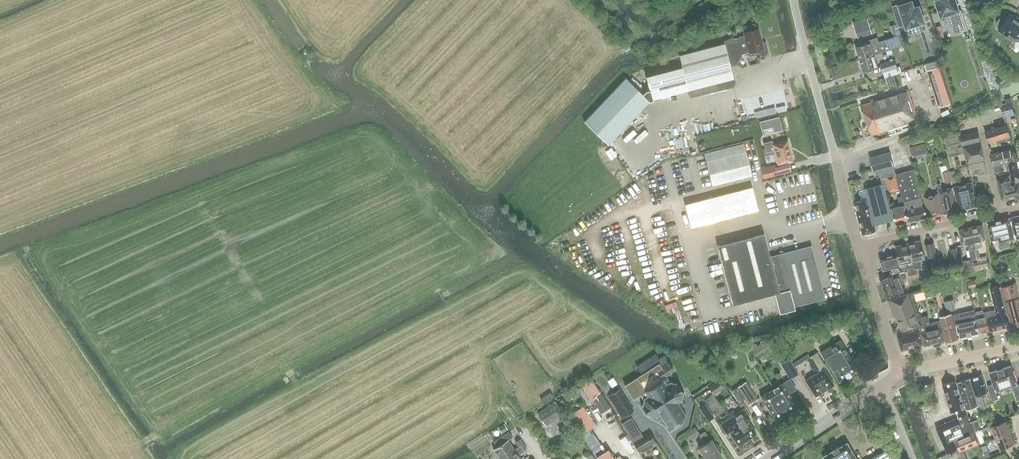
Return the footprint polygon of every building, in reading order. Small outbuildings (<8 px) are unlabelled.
[(912,2),(911,0),(910,0),(908,1),(908,3),(899,6),(906,28),(924,22),(919,6),(914,8),(912,2)] [(941,16),(948,14),(952,26),(959,23),(961,31),(967,29),(961,10),(959,11),(955,0),(938,0),(936,1),(941,16)] [(893,11),(897,23),(899,27),(903,26),(898,10),(893,11)] [(1006,19),(1005,19),(1004,18),(1003,18),(1002,18),(1000,19),(999,20),(998,21),(997,22),(997,23),(997,24),(997,25),(997,26),(998,26),(998,27),(999,28),(998,30),(1013,40),(1018,26),(1018,20),(1010,14),(1006,19)] [(625,77),(584,121),(608,144),(627,124),(636,115),(650,100),(650,99),(652,99),(714,83),(715,83),(717,90),(731,86),(734,81),(734,78),(731,67),(734,66),(742,54),(749,52),(755,51),(755,53),(760,56),(765,55),(767,51),(765,42),(762,42),(758,28),(757,28),(756,25),(753,23),(742,26),(744,32),(745,36),(734,39),(733,37),(724,41),(725,43),(691,52),(679,55),(682,67),(683,68),(647,78),(646,76),(649,90),(646,91),(643,94),(625,77)] [(869,24),(856,28),(858,37),(872,33),(869,24)] [(870,42),(856,46),(860,59),(888,50),(887,50),(890,49),(899,47),(904,45),(905,45),(904,43),(901,34),(900,31),(892,34),(893,37),(879,42),(878,37),(869,40),(870,42)] [(966,58),(974,56),(971,46),(963,49),(966,58)] [(888,50),(860,59),(864,71),(878,67),(875,58),(881,57),(887,55),(887,53),(888,53),(888,50)] [(897,68),(895,59),(880,63),(883,72),(897,68)] [(939,67),(927,71),(938,107),(950,104),(939,67)] [(1004,73),(996,79),(1001,85),(1009,79),(1004,73)] [(872,136),(918,121),(908,89),(873,100),(873,101),(862,105),(868,126),(869,126),(872,136)] [(1015,114),(1011,102),(1000,104),(1003,117),(1015,114)] [(985,132),(988,143),(1009,136),(1006,125),(985,132)] [(978,131),(959,136),(962,146),(980,141),(978,131)] [(764,148),(761,138),(755,140),(758,150),(764,148)] [(792,160),(787,141),(773,144),(772,140),(764,142),(766,152),(774,150),(778,164),(792,160)] [(985,160),(981,142),(962,146),(967,164),(985,160)] [(751,175),(745,151),(743,143),(704,153),(712,185),(751,175)] [(926,143),(910,147),(912,157),(928,153),(926,143)] [(991,153),(993,165),(1014,161),(1012,149),(991,153)] [(882,183),(865,187),(865,189),(874,224),(878,223),(889,221),(893,220),(885,192),(889,191),(900,189),(896,174),(898,173),(897,167),(893,154),(892,154),(890,154),(890,152),(869,157),(873,170),(873,171),(878,170),(882,183)] [(978,175),(987,173),(984,161),(968,165),(970,175),(977,173),(978,175)] [(1018,168),(1017,162),(1008,164),(1011,175),(1013,186),(1018,184),(1018,167),(1018,168)] [(777,175),(775,164),(761,168),(763,179),(777,175)] [(898,173),(896,174),(900,189),(902,196),(904,202),(921,197),(914,169),(898,173)] [(949,171),(942,173),(945,183),(952,181),(951,180),(949,172),(949,171)] [(1001,199),(1018,194),(1018,184),(1013,186),(1011,175),(997,178),(1001,199)] [(954,187),(960,209),(977,205),(972,182),(954,187)] [(938,190),(943,213),(957,210),(951,188),(942,190),(940,183),(937,184),(938,190)] [(924,196),(929,216),(943,213),(940,201),(938,192),(924,196)] [(892,208),(897,224),(909,221),(904,202),(902,196),(897,197),(900,206),(892,208)] [(921,197),(904,202),(909,221),(927,217),(924,204),(923,205),(921,197)] [(867,199),(854,202),(863,234),(876,231),(867,199)] [(989,223),(988,223),(989,230),(992,241),(999,239),(999,242),(1000,242),(1002,247),(1009,246),(1008,243),(1007,240),(1008,239),(1013,238),(1014,238),(1009,218),(1006,219),(1003,219),(993,222),(993,221),(992,221),(989,222),(989,223)] [(986,239),(982,224),(971,227),(975,248),(974,249),(977,259),(980,259),(978,248),(981,247),(979,240),(986,239)] [(974,249),(975,248),(971,227),(959,230),(962,244),(967,243),(971,261),(977,259),(974,249)] [(770,258),(764,233),(717,245),(732,304),(774,294),(779,314),(795,310),(793,304),(823,297),(810,247),(770,258)] [(920,240),(908,243),(914,269),(916,268),(921,267),(919,259),(925,258),(920,240)] [(933,242),(926,244),(929,257),(936,255),(933,242)] [(883,270),(894,268),(901,266),(900,264),(906,262),(907,267),(907,268),(909,278),(918,276),(916,268),(914,269),(908,243),(896,246),(897,253),(880,257),(883,270)] [(950,249),(953,263),(959,262),(955,248),(950,249)] [(965,263),(964,263),(966,273),(975,271),(973,261),(970,262),(969,259),(964,260),(965,263)] [(888,300),(908,294),(907,293),(899,296),(898,293),(904,291),(899,277),(893,279),(890,272),(879,276),(888,300)] [(969,288),(976,286),(974,280),(967,281),(969,288)] [(1018,323),(1018,301),(1014,282),(1000,286),(1011,326),(1018,323)] [(996,309),(984,312),(986,319),(988,319),(991,330),(1009,326),(1005,312),(1006,311),(999,284),(990,287),(996,309)] [(931,287),(924,290),(926,297),(933,295),(931,287)] [(890,306),(894,317),(896,316),(901,330),(914,327),(919,326),(908,294),(888,300),(890,306)] [(951,299),(944,301),(947,312),(953,310),(951,299)] [(944,306),(938,308),(940,316),(941,316),(946,314),(944,306)] [(960,337),(979,333),(981,333),(977,316),(976,317),(974,310),(955,314),(956,322),(960,337)] [(977,316),(981,333),(991,330),(988,319),(986,319),(984,312),(984,314),(977,316)] [(946,314),(941,316),(947,340),(958,338),(952,313),(946,314)] [(920,326),(925,345),(946,340),(941,320),(930,323),(928,315),(920,317),(922,325),(920,326)] [(925,345),(920,326),(919,326),(914,327),(915,329),(913,329),(914,330),(897,335),(902,350),(924,344),(924,345),(925,345)] [(755,356),(773,346),(768,337),(760,341),(761,343),(757,346),(756,343),(750,347),(755,356)] [(850,374),(858,370),(840,340),(821,352),(828,364),(828,363),(839,381),(847,377),(851,375),(850,374)] [(805,380),(815,396),(834,385),(824,369),(826,367),(817,352),(807,358),(816,374),(805,380)] [(640,404),(640,406),(642,405),(647,413),(646,415),(647,416),(648,414),(655,416),(659,421),(662,419),(666,424),(664,425),(665,426),(671,422),(674,427),(683,421),(680,416),(685,413),(684,412),(683,412),(680,408),(685,405),(681,399),(683,392),(684,392),(684,390),(682,391),(677,383),(678,381),(677,381),(676,382),(669,381),(671,375),(670,373),(673,370),(663,355),(658,359),(655,354),(636,366),(641,374),(625,385),(634,399),(646,391),(647,392),(647,397),(643,399),(642,404),(640,404)] [(799,374),(789,357),(780,363),(790,379),(799,374)] [(987,386),(992,401),(998,399),(996,391),(1006,387),(1012,386),(1015,396),(1018,394),(1018,385),(1018,383),(1017,383),(1011,365),(1000,369),(989,372),(993,384),(987,386)] [(980,393),(987,391),(982,375),(970,378),(978,404),(979,404),(981,408),(985,407),(980,393)] [(610,408),(590,377),(581,383),(576,387),(589,407),(594,404),(601,414),(610,408)] [(970,378),(967,379),(958,382),(963,401),(964,400),(966,408),(978,404),(970,378)] [(718,379),(708,386),(712,393),(722,385),(718,379)] [(789,379),(783,383),(772,390),(782,405),(788,413),(790,412),(789,412),(797,407),(789,393),(795,389),(789,379)] [(964,435),(973,432),(967,414),(963,403),(962,403),(955,380),(942,384),(951,412),(956,410),(958,417),(957,418),(964,435)] [(758,399),(746,381),(731,390),(739,403),(745,399),(748,405),(758,399)] [(693,396),(693,395),(705,389),(701,382),(689,389),(693,396)] [(932,392),(930,386),(924,387),(923,388),(925,394),(932,392)] [(634,411),(631,407),(620,389),(620,388),(607,396),(621,419),(634,411)] [(784,416),(788,413),(782,405),(772,390),(761,396),(776,420),(784,415),(784,416)] [(694,400),(701,411),(708,421),(714,417),(705,404),(701,406),(696,398),(694,400)] [(564,415),(555,401),(537,413),(546,427),(564,415)] [(608,448),(605,450),(591,429),(596,425),(583,405),(569,415),(582,435),(598,458),(615,458),(608,448)] [(738,425),(747,439),(756,433),(749,423),(748,423),(746,420),(750,418),(744,409),(734,415),(730,418),(729,418),(735,427),(738,425)] [(727,413),(722,417),(724,421),(729,418),(730,418),(727,413)] [(957,418),(957,417),(957,418),(936,427),(947,453),(956,450),(957,449),(954,440),(964,435),(957,418)] [(625,424),(632,435),(642,429),(635,418),(625,424)] [(724,421),(720,424),(726,433),(729,431),(738,445),(747,439),(738,425),(735,427),(729,418),(724,421)] [(976,420),(970,422),(974,432),(980,429),(976,420)] [(1006,421),(991,427),(995,438),(1010,432),(1006,421)] [(504,424),(498,428),(501,433),(508,429),(504,424)] [(686,432),(684,433),(685,434),(689,440),(700,434),(695,426),(686,432)] [(636,440),(645,435),(642,430),(633,436),(636,440)] [(980,430),(976,431),(977,436),(980,443),(985,441),(980,430)] [(499,458),(500,458),(514,449),(508,440),(513,437),(509,431),(493,442),(497,447),(493,449),(499,458)] [(722,456),(718,450),(720,449),(717,444),(715,445),(711,439),(710,439),(705,431),(699,435),(705,443),(699,447),(706,458),(717,458),(722,456)] [(1010,432),(995,438),(997,443),(999,449),(1014,443),(1010,432)] [(657,444),(650,433),(633,443),(640,454),(657,444)] [(956,450),(960,458),(967,458),(963,449),(978,443),(974,433),(955,441),(958,449),(957,449),(956,450)] [(518,447),(523,444),(520,439),(515,442),(518,447)] [(846,442),(837,448),(836,447),(832,450),(823,456),(824,458),(856,458),(846,442)] [(522,452),(523,452),(527,449),(523,444),(518,447),(522,452)] [(526,456),(523,452),(522,452),(518,447),(514,449),(500,458),(521,458),(526,456)] [(889,448),(869,458),(895,458),(889,448)]
